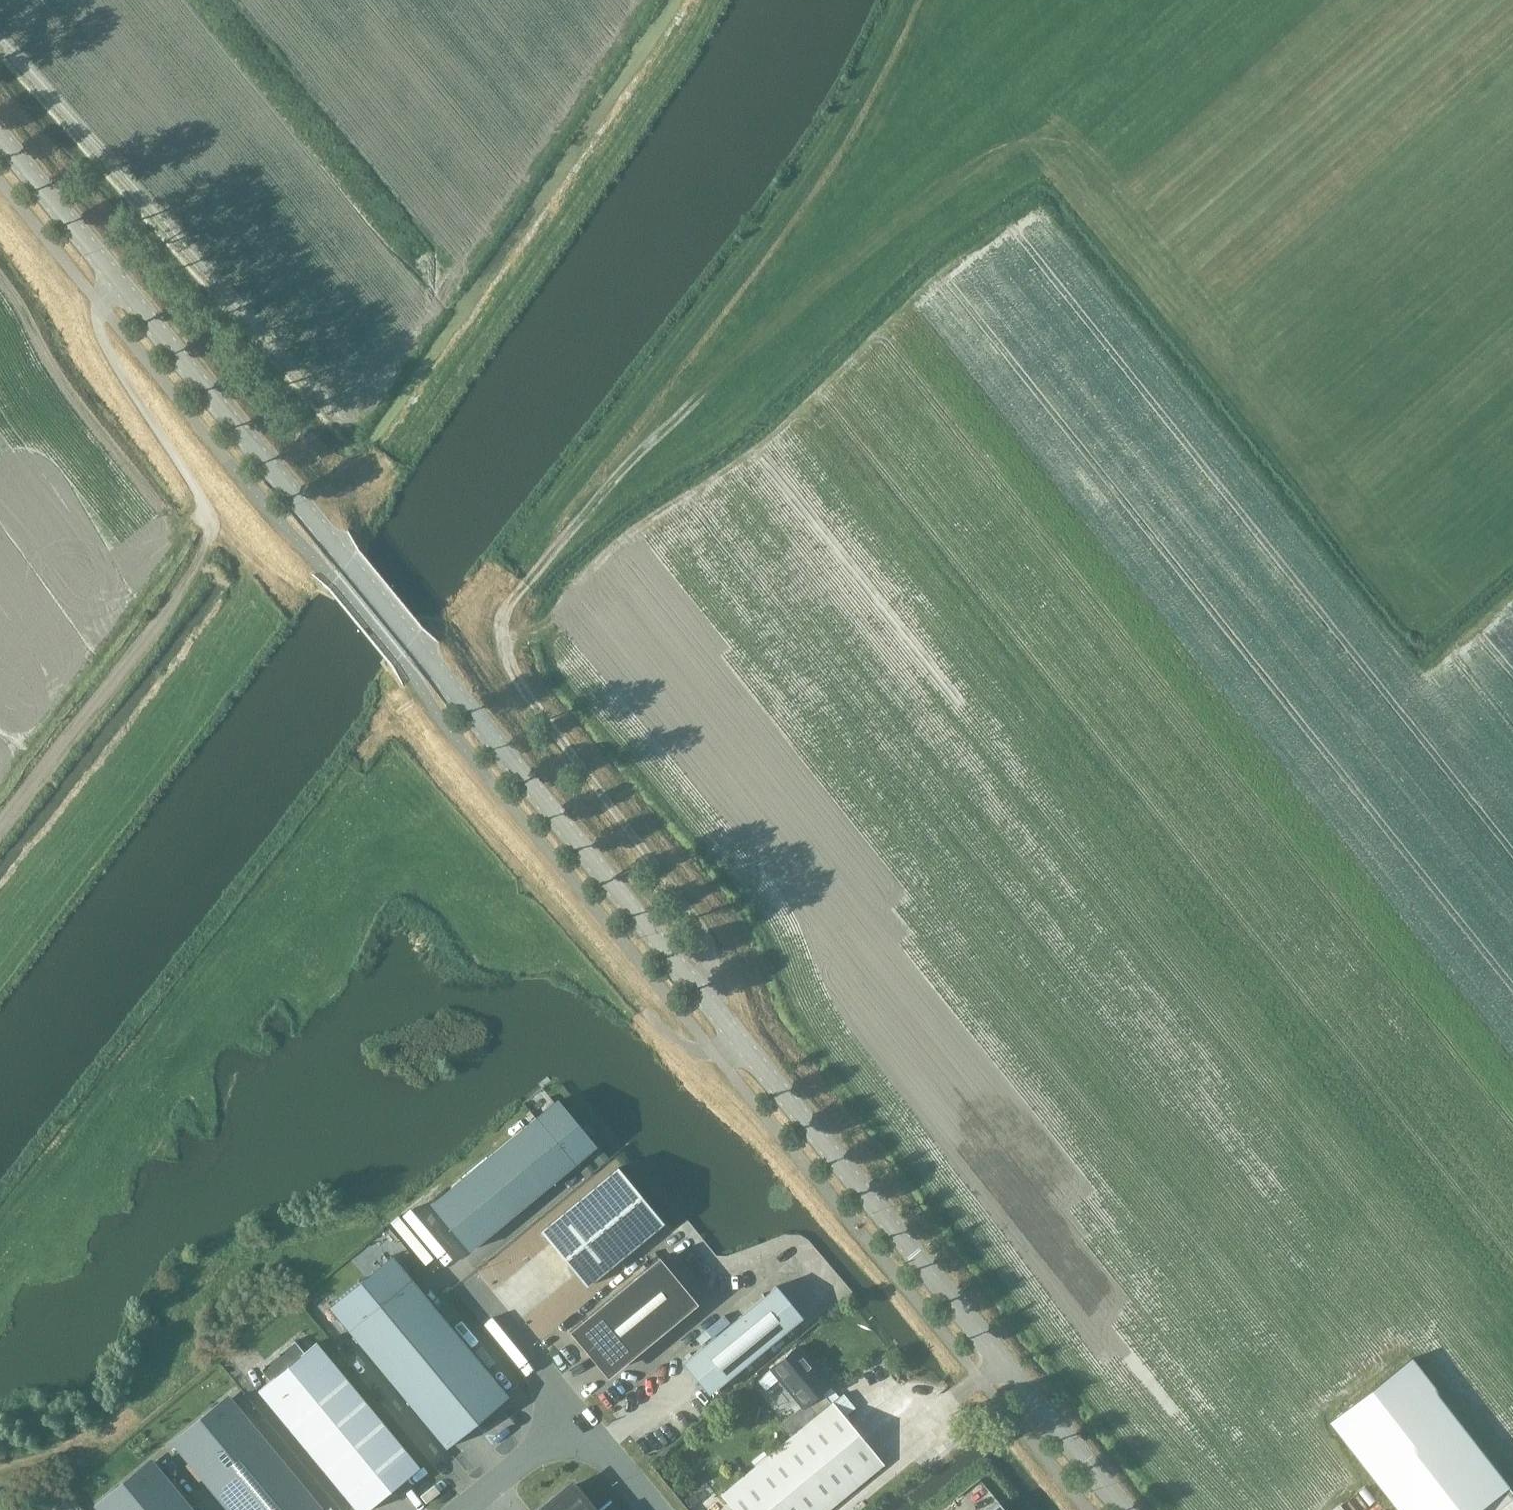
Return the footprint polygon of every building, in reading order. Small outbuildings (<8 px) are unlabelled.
[(593,1149),(554,1102),(431,1205),(469,1251),(593,1149)] [(602,1151),(592,1159),(598,1166),(608,1158),(602,1151)] [(589,1164),(580,1172),(585,1178),(595,1170),(589,1164)] [(586,1288),(664,1224),(618,1168),(540,1231),(586,1288)] [(508,1397),(393,1258),(331,1310),(446,1448),(508,1397)] [(659,1258),(569,1332),(587,1354),(600,1344),(620,1368),(697,1304),(659,1258)] [(776,1287),(683,1363),(709,1394),(801,1318),(776,1287)] [(317,1343),(303,1354),(294,1343),(260,1371),(269,1382),(258,1391),(356,1509),(366,1509),(418,1466),(317,1343)] [(721,1494),(735,1509),(828,1509),(884,1465),(832,1402),(830,1404),(820,1391),(823,1388),(806,1368),(812,1363),(798,1346),(770,1369),(801,1407),(780,1424),(791,1437),(721,1494)] [(249,1357),(242,1348),(234,1354),(242,1363),(249,1357)] [(1328,1423),(1396,1509),(1512,1509),(1512,1492),(1410,1360),(1328,1423)] [(231,1399),(175,1446),(228,1509),(319,1509),(322,1507),(231,1399)] [(155,1463),(97,1509),(194,1509),(155,1463)] [(541,1509),(593,1509),(572,1484),(541,1509)]
